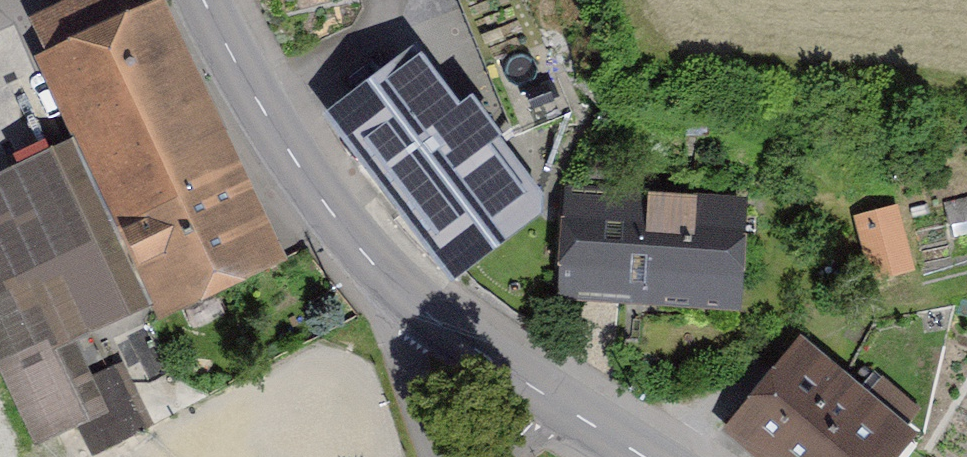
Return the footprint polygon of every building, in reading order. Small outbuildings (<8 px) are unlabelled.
[(75,133),(118,228),(152,304),(160,322),(291,263),(173,0),(145,0),(37,48),(75,133)] [(395,186),(480,121),(420,43),(335,108),(395,186)] [(480,121),(395,186),(457,265),(541,201),(480,121)] [(118,228),(75,133),(0,166),(0,283),(118,228)] [(560,297),(744,308),(751,200),(566,189),(560,297)] [(948,200),(956,234),(966,231),(966,196),(948,200)] [(897,203),(858,214),(874,274),(913,264),(897,203)] [(152,304),(118,228),(0,283),(0,378),(28,441),(76,419),(94,451),(152,421),(124,356),(93,370),(75,337),(152,304)] [(803,335),(726,426),(763,456),(901,456),(921,434),(909,424),(922,408),(875,369),(862,384),(803,335)]
